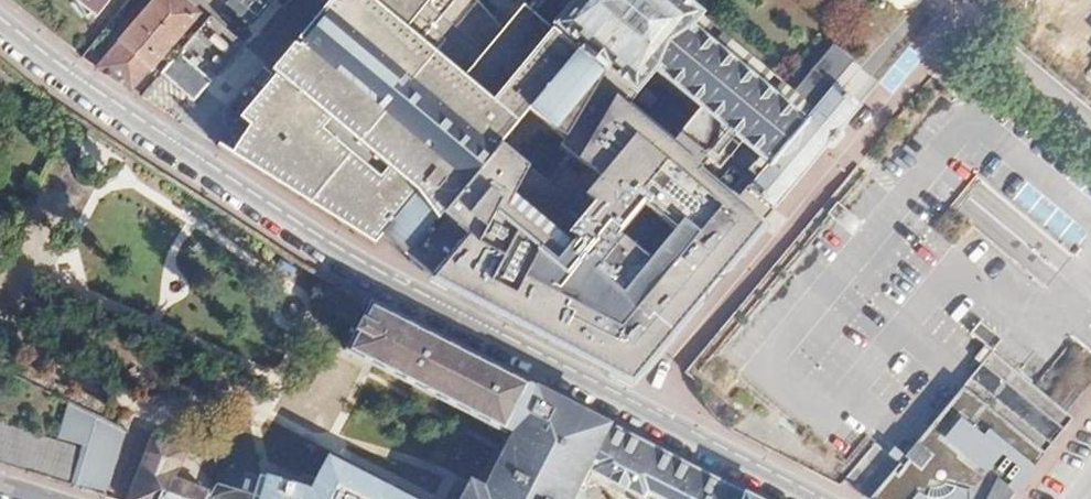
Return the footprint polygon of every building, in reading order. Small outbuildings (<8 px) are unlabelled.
[(94,19),(109,0),(71,0),(94,19)] [(186,0),(160,0),(103,70),(113,77),(137,92),(202,13),(186,0)] [(241,3),(265,24),(285,0),(244,0),(241,3)] [(257,143),(376,236),(405,200),(432,221),(441,210),(528,100),(564,128),(608,72),(631,90),(629,92),(634,95),(636,94),(637,95),(641,90),(639,89),(655,70),(700,108),(678,134),(704,155),(726,129),(743,142),(768,164),(749,187),(776,209),(862,106),(839,87),(860,62),(833,40),(794,87),(689,0),(371,0),(257,143)] [(175,54),(152,75),(174,99),(198,78),(175,54)] [(495,282),(488,305),(633,380),(698,301),(690,294),(715,264),(723,271),(776,209),(749,187),(768,164),(743,142),(720,170),(702,156),(704,155),(678,134),(700,108),(655,70),(639,89),(641,90),(637,95),(636,94),(634,95),(629,92),(631,90),(608,72),(564,128),(528,100),(441,210),(470,233),(460,245),(490,270),(486,275),(495,282)] [(704,155),(702,156),(720,170),(743,142),(726,129),(704,155)] [(972,228),(955,212),(936,234),(955,249),(972,228)] [(826,219),(817,229),(821,232),(832,241),(835,244),(845,232),(841,230),(830,221),(826,219)] [(460,245),(433,276),(488,305),(495,282),(486,275),(490,270),(460,245)] [(690,294),(698,301),(723,271),(715,264),(690,294)] [(353,292),(349,289),(336,313),(354,323),(366,299),(353,292)] [(644,490),(662,498),(750,498),(400,317),(374,365),(502,433),(509,420),(518,424),(586,460),(593,463),(590,469),(642,495),(644,490)] [(981,323),(973,334),(993,352),(1002,341),(981,323)] [(1073,341),(1040,380),(1035,385),(1055,401),(1080,372),(1090,380),(1090,355),(1073,341)] [(1036,466),(1034,465),(1075,418),(1067,411),(1055,401),(1035,385),(993,352),(898,466),(870,498),(1010,498),(1036,466)] [(1080,372),(1055,401),(1067,411),(1090,381),(1090,380),(1080,372)] [(71,400),(56,444),(44,480),(99,496),(123,425),(71,400)] [(586,460),(518,424),(481,495),(466,487),(460,498),(566,498),(586,460)] [(135,498),(231,498),(184,482),(195,453),(157,439),(135,498)] [(845,478),(870,498),(898,466),(872,445),(845,478)]
